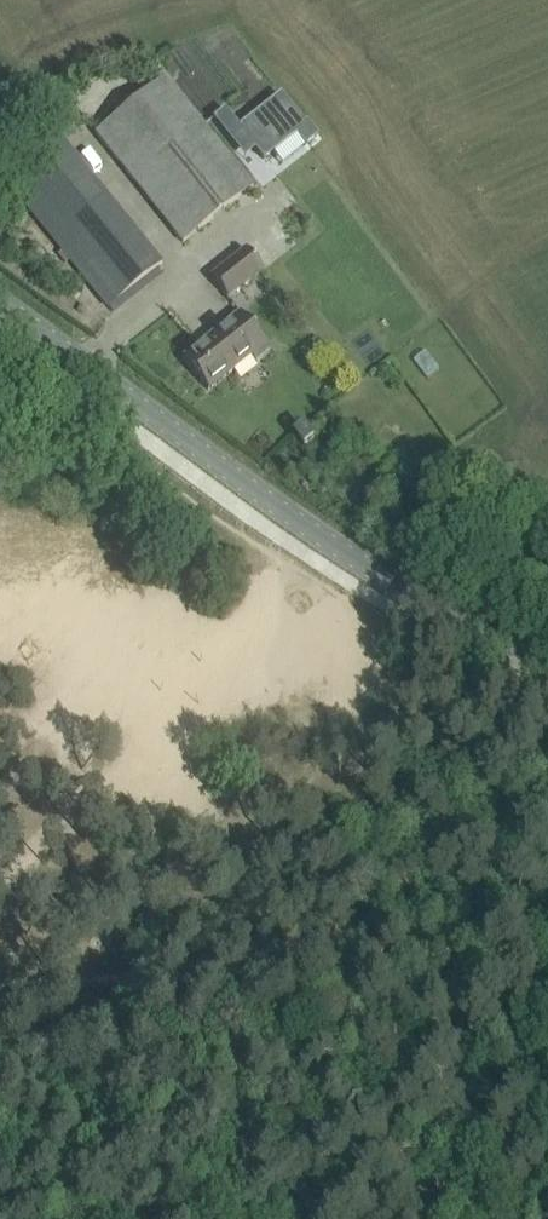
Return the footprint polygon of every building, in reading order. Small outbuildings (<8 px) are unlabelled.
[(95,133),(183,242),(253,186),(165,76),(95,133)] [(224,110),(212,119),(221,130),(233,121),(224,110)] [(240,148),(263,178),(305,145),(280,113),(247,139),(238,128),(227,137),(237,150),(240,148)] [(61,135),(25,164),(6,179),(113,311),(160,273),(157,269),(165,263),(61,135)] [(264,270),(250,250),(215,275),(229,295),(264,270)] [(256,361),(269,350),(240,312),(182,357),(208,390),(252,355),(256,361)]
